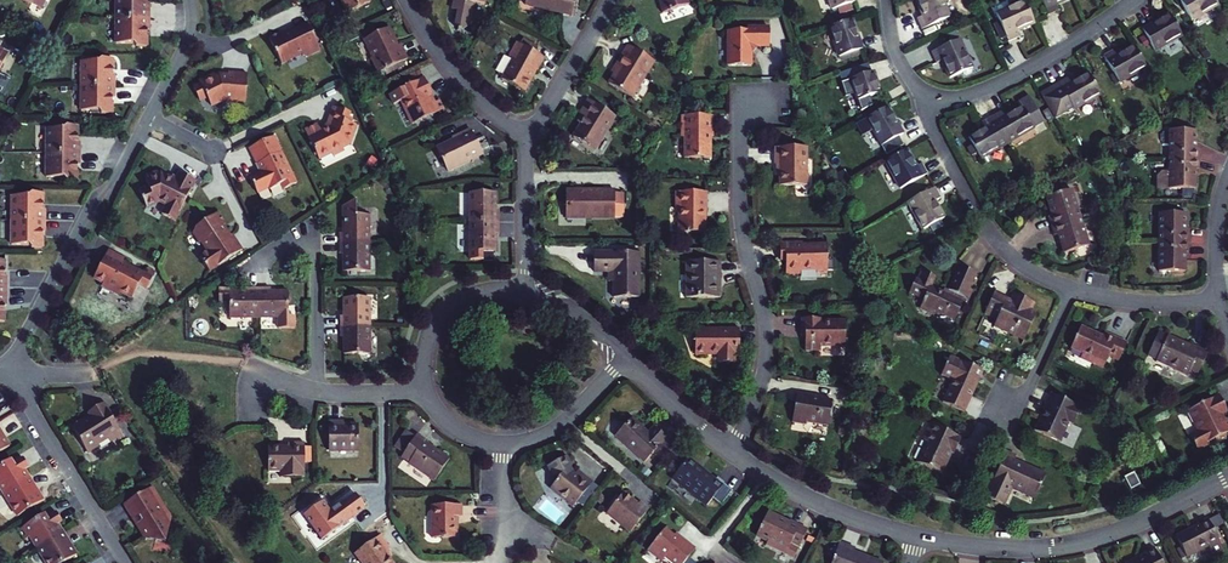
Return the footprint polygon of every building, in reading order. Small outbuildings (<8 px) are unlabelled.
[(29,1),(51,12),(57,0),(30,0),(29,1)] [(106,16),(149,16),(149,0),(106,0),(106,16)] [(370,3),(369,0),(340,0),(347,13),(370,3)] [(453,25),(459,26),(460,25),(466,27),(472,5),(482,7),(482,5),(479,4),(480,0),(452,0),(449,10),(456,12),(453,25)] [(572,16),(576,0),(526,0),(525,5),(572,16)] [(663,14),(689,4),(687,0),(658,0),(663,14)] [(831,9),(855,2),(854,0),(828,0),(831,9)] [(921,29),(949,17),(942,0),(916,0),(923,16),(917,18),(921,29)] [(1034,23),(1024,0),(996,13),(1008,41),(1019,36),(1017,31),(1034,23)] [(1048,14),(1059,10),(1056,4),(1065,0),(1042,0),(1048,14)] [(1216,0),(1180,0),(1191,20),(1218,4),(1216,0)] [(1181,34),(1170,13),(1142,29),(1154,50),(1181,34)] [(149,16),(106,16),(106,39),(133,39),(138,46),(149,46),(149,16)] [(852,19),(829,27),(839,56),(862,49),(852,19)] [(281,32),(270,38),(276,51),(282,64),(303,54),(305,58),(322,50),(309,22),(285,33),(281,32)] [(378,74),(408,59),(401,45),(398,46),(389,28),(364,40),(373,58),(371,59),(378,74)] [(728,31),(727,65),(750,66),(750,53),(757,47),(769,47),(769,28),(749,28),(749,31),(728,31)] [(943,60),(950,77),(963,72),(964,74),(966,74),(971,72),(972,69),(971,68),(972,67),(959,39),(932,52),(937,63),(943,60)] [(513,59),(502,79),(525,93),(533,78),(531,77),(534,71),(536,72),(544,58),(517,42),(509,56),(513,59)] [(608,83),(631,98),(654,62),(627,45),(620,56),(624,58),(608,83)] [(1146,66),(1133,45),(1117,54),(1114,49),(1103,55),(1119,82),(1146,66)] [(1,87),(18,55),(1,46),(0,48),(0,87),(1,87)] [(72,88),(115,89),(115,61),(105,61),(99,70),(73,69),(72,88)] [(868,63),(850,69),(853,78),(851,78),(858,100),(881,93),(874,71),(871,72),(868,63)] [(215,77),(195,85),(201,101),(210,98),(212,102),(224,98),(225,101),(237,105),(240,97),(243,98),(253,78),(246,74),(231,67),(223,72),(226,77),(217,81),(215,77)] [(1068,77),(1040,94),(1055,119),(1100,93),(1088,73),(1071,82),(1068,77)] [(412,125),(437,113),(443,110),(439,101),(436,102),(432,104),(429,97),(432,95),(424,79),(394,93),(398,102),(401,101),(412,125)] [(115,89),(72,88),(72,109),(97,109),(102,116),(115,116),(115,89)] [(585,116),(573,136),(595,151),(616,117),(589,100),(580,113),(585,116)] [(888,106),(866,118),(881,145),(903,133),(888,106)] [(992,116),(1007,142),(1038,124),(1032,114),(1030,115),(1028,116),(1027,114),(1022,106),(1005,116),(1002,110),(992,116)] [(318,123),(305,129),(319,159),(332,153),(333,155),(345,150),(343,148),(350,145),(354,134),(353,134),(357,125),(348,122),(351,113),(335,107),(328,125),(329,127),(321,130),(318,123)] [(685,159),(712,159),(712,148),(710,148),(710,136),(713,136),(713,116),(682,116),(682,137),(685,137),(685,159)] [(976,151),(980,158),(1007,142),(992,116),(982,122),(985,127),(968,137),(972,143),(966,146),(971,155),(976,151)] [(34,136),(34,156),(77,156),(78,129),(68,129),(61,136),(34,136)] [(448,172),(483,155),(482,153),(470,129),(453,138),(454,140),(437,148),(448,172)] [(1169,159),(1198,160),(1198,150),(1195,150),(1195,130),(1169,130),(1169,131),(1164,131),(1160,134),(1160,140),(1164,143),(1169,143),(1169,159)] [(484,137),(476,141),(482,153),(490,149),(484,137)] [(278,144),(255,154),(264,172),(252,177),(258,190),(268,185),(272,194),(279,190),(284,201),(301,193),(278,144)] [(780,165),(780,187),(806,187),(806,149),(775,149),(775,165),(780,165)] [(906,149),(885,160),(900,188),(926,173),(920,162),(915,165),(906,149)] [(77,156),(34,156),(34,174),(58,174),(63,183),(77,183),(77,156)] [(1198,160),(1169,159),(1169,189),(1195,189),(1195,170),(1198,170),(1198,160)] [(176,220),(197,180),(181,172),(178,178),(173,175),(172,178),(162,173),(160,174),(159,172),(148,176),(149,179),(147,180),(150,187),(141,191),(148,207),(161,201),(168,205),(163,214),(176,220)] [(934,187),(907,202),(923,229),(944,218),(934,200),(940,197),(934,187)] [(1052,227),(1080,217),(1071,189),(1046,197),(1052,216),(1049,217),(1052,227)] [(565,218),(615,218),(614,191),(586,191),(586,193),(565,193),(565,218)] [(679,211),(679,233),(707,233),(707,219),(704,219),(704,211),(707,211),(707,193),(676,192),(676,211),(679,211)] [(469,195),(469,223),(498,223),(498,212),(495,212),(495,195),(469,195)] [(42,223),(42,197),(28,196),(22,203),(0,203),(0,223),(42,223)] [(1159,242),(1188,242),(1188,232),(1185,232),(1185,212),(1159,213),(1159,242)] [(201,272),(241,246),(220,213),(200,225),(192,237),(195,241),(198,239),(202,247),(189,254),(201,272)] [(340,234),(340,244),(369,244),(369,217),(343,217),(343,234),(340,234)] [(1080,217),(1052,227),(1055,235),(1057,235),(1063,253),(1089,245),(1080,217)] [(0,223),(0,245),(23,244),(27,249),(42,249),(42,223),(0,223)] [(469,223),(470,250),(495,250),(495,234),(498,234),(498,223),(469,223)] [(1159,242),(1159,271),(1185,271),(1185,251),(1188,251),(1188,242),(1159,242)] [(786,274),(800,274),(799,269),(816,269),(816,272),(827,271),(827,245),(803,245),(803,243),(779,243),(780,261),(785,260),(786,274)] [(109,244),(94,276),(102,280),(100,285),(115,292),(116,288),(141,300),(146,290),(151,293),(160,274),(124,257),(126,252),(109,244)] [(344,255),(343,272),(369,272),(369,244),(340,244),(340,255),(344,255)] [(596,272),(608,272),(615,272),(615,282),(615,298),(639,298),(638,253),(596,253),(596,272)] [(687,297),(717,297),(717,278),(719,278),(719,262),(688,262),(688,276),(687,276),(687,297)] [(924,298),(919,308),(933,315),(934,312),(939,314),(939,313),(954,320),(965,298),(969,300),(973,290),(970,288),(976,274),(961,266),(949,291),(947,294),(942,292),(931,286),(936,276),(925,271),(920,281),(916,279),(910,292),(924,298)] [(272,288),(259,289),(259,318),(278,318),(278,329),(294,328),(294,317),(287,317),(286,292),(272,292),(272,288)] [(259,318),(259,289),(248,289),(248,292),(232,292),(232,289),(221,289),(221,303),(232,303),(232,318),(259,318)] [(996,319),(993,326),(1023,340),(1034,314),(1031,313),(1034,304),(1013,295),(1009,303),(992,296),(984,314),(996,319)] [(341,326),(370,326),(370,299),(343,299),(344,316),(341,316),(341,326)] [(805,336),(805,352),(821,352),(821,347),(844,348),(845,320),(823,320),(823,319),(801,319),(801,336),(805,336)] [(370,326),(341,326),(341,336),(344,336),(344,354),(371,354),(370,326)] [(1071,348),(1081,353),(1079,357),(1102,368),(1107,355),(1118,360),(1126,342),(1103,332),(1100,338),(1092,334),(1093,331),(1080,326),(1071,348)] [(695,355),(718,355),(718,362),(735,362),(735,355),(739,355),(739,329),(715,329),(715,331),(709,331),(709,328),(695,328),(695,355)] [(1156,361),(1188,375),(1190,369),(1198,373),(1207,351),(1192,344),(1191,345),(1168,335),(1167,336),(1158,332),(1148,356),(1157,360),(1156,361)] [(952,380),(942,402),(964,412),(982,371),(961,361),(960,363),(949,358),(941,376),(952,380)] [(556,370),(566,380),(574,371),(564,363),(556,370)] [(1035,431),(1060,442),(1069,422),(1073,424),(1080,409),(1077,407),(1078,405),(1051,393),(1044,410),(1045,410),(1035,431)] [(796,394),(792,423),(805,425),(805,422),(828,426),(832,404),(832,402),(821,400),(822,398),(796,394)] [(1197,450),(1208,444),(1207,442),(1215,438),(1216,440),(1226,435),(1225,433),(1227,431),(1227,422),(1225,417),(1221,418),(1219,413),(1225,410),(1216,394),(1184,410),(1191,423),(1195,421),(1199,429),(1195,431),(1188,434),(1197,450)] [(86,423),(81,416),(68,423),(87,455),(100,447),(99,445),(110,438),(113,443),(124,436),(110,414),(113,412),(106,401),(91,409),(96,417),(86,423)] [(616,435),(644,462),(667,438),(655,426),(649,432),(633,418),(616,435)] [(328,451),(358,451),(358,425),(339,425),(339,421),(329,421),(328,451)] [(942,429),(932,424),(930,423),(922,440),(925,441),(916,462),(941,474),(948,460),(946,459),(950,452),(953,454),(961,438),(942,429)] [(9,444),(0,430),(0,449),(9,444)] [(414,437),(405,432),(395,447),(404,453),(414,437)] [(435,481),(449,459),(424,444),(425,442),(415,435),(414,437),(404,453),(402,456),(412,462),(410,464),(435,481)] [(280,472),(280,477),(305,477),(305,462),(311,462),(311,447),(305,447),(305,443),(279,443),(279,447),(268,446),(268,471),(280,472)] [(987,492),(999,498),(1005,486),(1034,499),(1045,475),(1013,460),(1015,456),(1006,451),(994,476),(987,492)] [(29,476),(15,454),(0,463),(0,493),(29,476)] [(557,480),(550,488),(573,507),(592,483),(581,473),(579,476),(568,467),(568,466),(572,465),(568,455),(548,463),(554,479),(556,478),(557,480)] [(688,459),(673,477),(707,505),(724,483),(717,477),(714,480),(688,459)] [(1124,477),(1130,489),(1140,484),(1133,472),(1124,477)] [(0,493),(0,506),(8,518),(42,497),(29,476),(0,493)] [(149,488),(120,506),(139,538),(159,546),(166,517),(149,488)] [(622,493),(607,513),(631,532),(649,509),(640,502),(637,506),(622,493)] [(321,514),(337,536),(357,521),(341,499),(321,514)] [(432,506),(432,538),(457,538),(457,517),(461,517),(461,506),(432,506)] [(28,551),(62,530),(49,508),(14,530),(28,551)] [(767,513),(756,537),(767,542),(766,543),(786,553),(794,557),(799,547),(807,530),(790,521),(789,523),(767,513)] [(1186,557),(1209,546),(1214,554),(1223,549),(1207,519),(1198,524),(1175,536),(1186,557)] [(662,561),(666,557),(673,562),(684,562),(695,549),(676,534),(674,536),(665,528),(648,550),(662,561)] [(28,551),(35,562),(57,562),(76,551),(62,530),(28,551)] [(384,553),(389,549),(379,536),(355,554),(361,562),(392,562),(384,553)] [(832,562),(883,562),(854,552),(855,548),(839,543),(832,562)] [(1153,547),(1145,551),(1146,554),(1138,558),(1137,557),(1125,562),(1162,562),(1153,547)]
